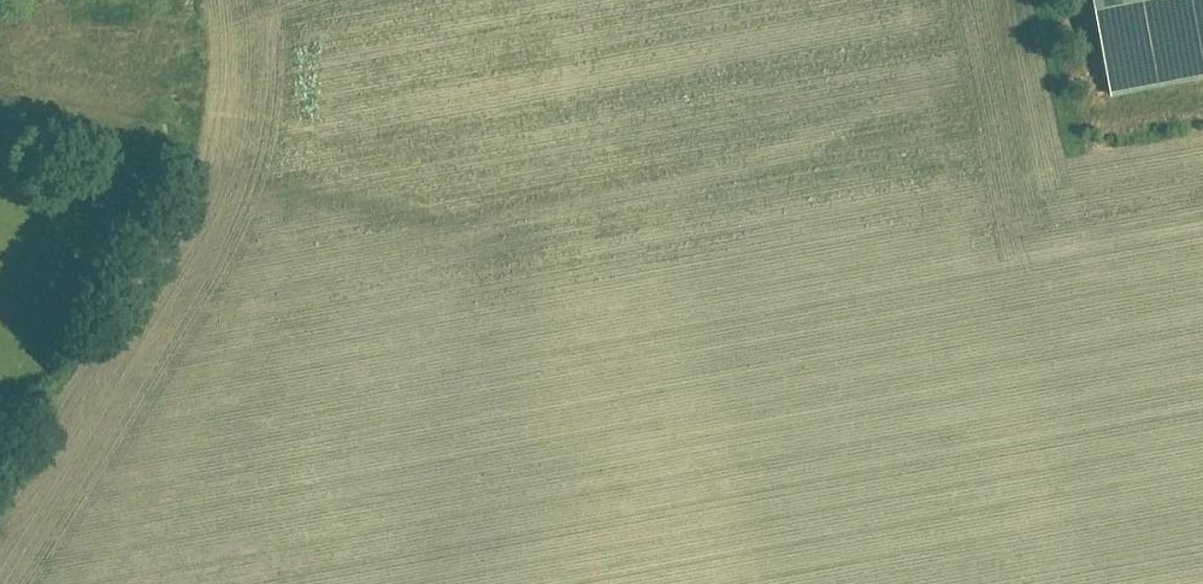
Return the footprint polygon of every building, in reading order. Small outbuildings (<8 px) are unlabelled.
[(1106,96),(1202,80),(1202,0),(1090,0),(1106,96)]
